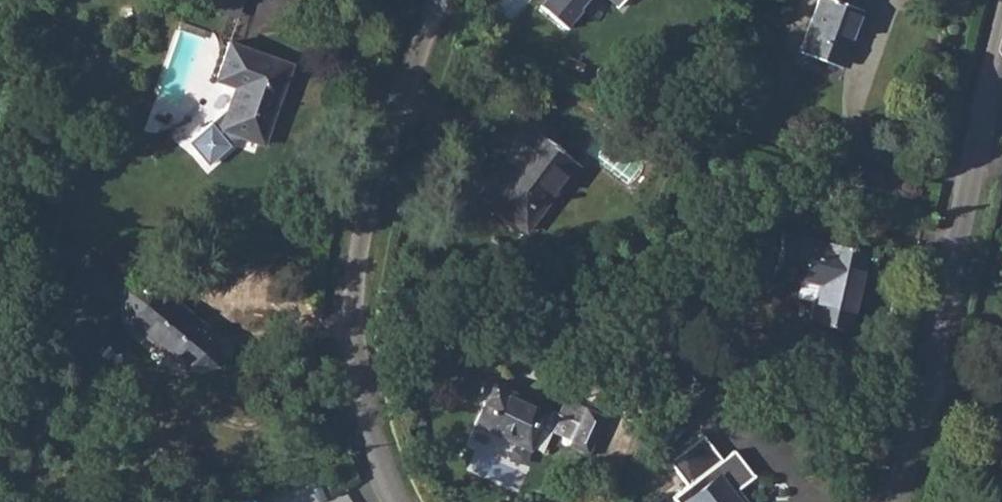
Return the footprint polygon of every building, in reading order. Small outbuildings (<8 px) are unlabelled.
[(540,8),(563,28),(578,10),(575,7),(581,0),(547,0),(540,8)] [(798,49),(835,64),(843,44),(839,43),(841,38),(847,41),(860,7),(857,6),(859,0),(816,0),(798,49)] [(260,143),(288,63),(227,42),(214,78),(232,85),(225,105),(183,139),(203,163),(237,135),(260,143)] [(493,173),(476,196),(523,232),(551,196),(546,191),(558,174),(563,178),(575,163),(522,123),(496,157),(505,165),(497,176),(493,173)] [(781,234),(772,273),(798,280),(795,297),(811,302),(807,321),(846,329),(864,251),(825,242),(824,244),(781,234)] [(154,284),(120,287),(125,320),(182,368),(216,364),(212,332),(154,284)] [(483,396),(472,422),(526,448),(528,445),(539,450),(547,431),(567,440),(566,444),(585,453),(601,416),(561,399),(555,412),(500,387),(499,382),(495,378),(490,377),(484,378),(479,383),(478,389),(480,394),(483,396)] [(669,494),(675,501),(677,501),(681,499),(683,501),(745,501),(734,487),(750,474),(731,448),(669,494)]
